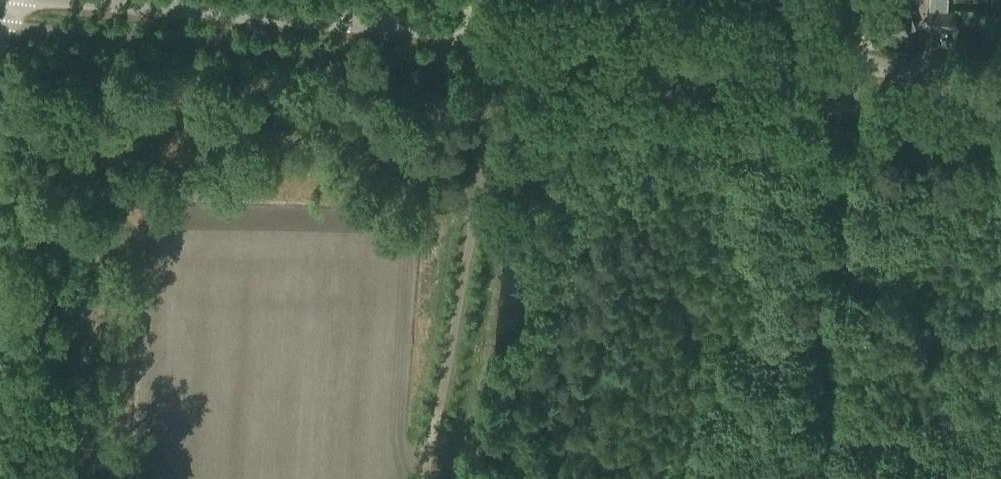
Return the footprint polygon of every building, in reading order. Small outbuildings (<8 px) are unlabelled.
[(873,22),(868,24),(874,38),(874,39),(876,43),(912,28),(915,27),(908,8),(898,12),(874,22),(873,22)] [(928,9),(927,27),(955,29),(956,10),(928,9)]
